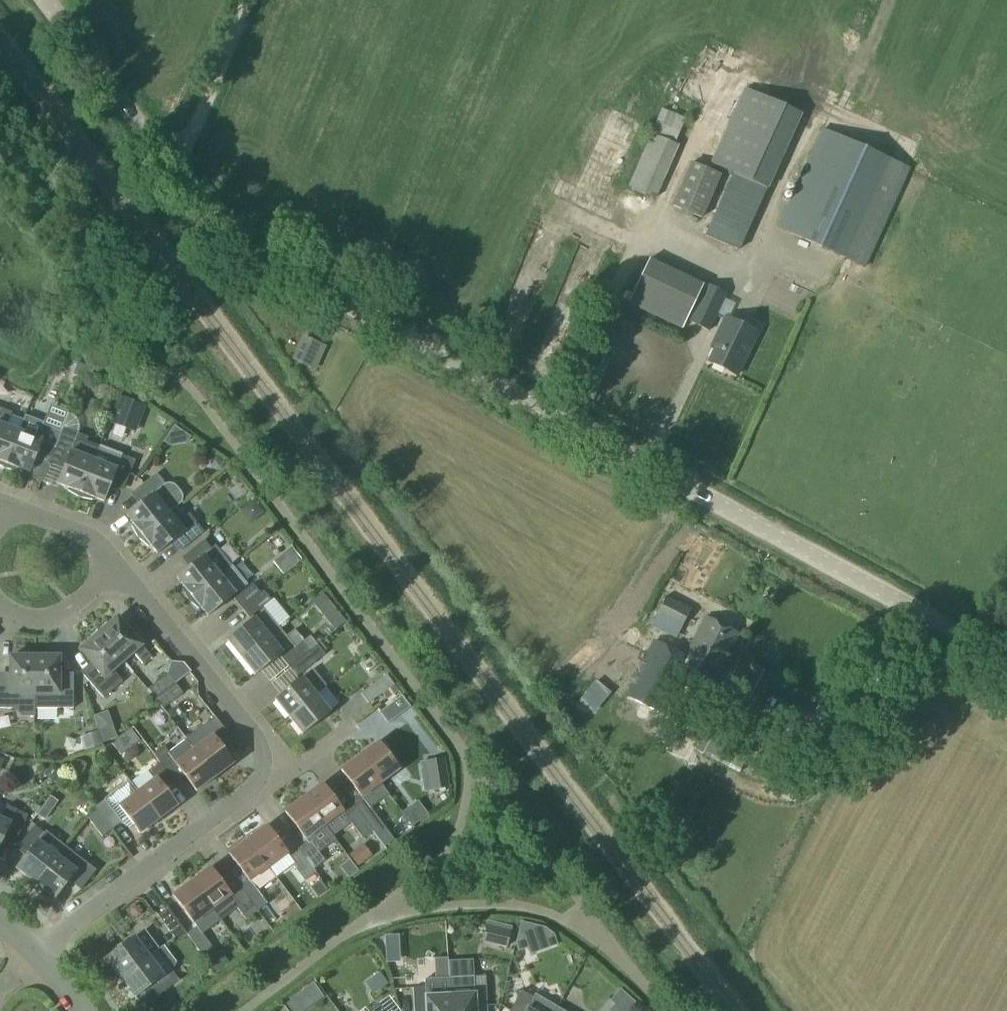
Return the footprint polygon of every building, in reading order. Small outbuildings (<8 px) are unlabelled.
[(706,163),(729,173),(762,187),(795,113),(739,89),(706,163)] [(775,227),(862,264),(904,165),(818,128),(775,227)] [(628,182),(654,193),(678,142),(652,130),(628,182)] [(672,201),(700,214),(719,172),(691,159),(672,201)] [(762,187),(729,173),(703,236),(735,250),(762,187)] [(688,321),(707,331),(725,294),(705,285),(688,321)] [(708,363),(736,375),(756,333),(724,318),(716,335),(720,337),(708,363)] [(323,347),(305,339),(295,361),(313,369),(323,347)] [(77,362),(76,364),(72,375),(80,378),(84,367),(85,365),(77,362)] [(110,414),(132,423),(140,402),(118,394),(110,414)] [(4,469),(18,431),(5,426),(11,413),(0,409),(0,467),(2,468),(4,469)] [(18,469),(29,473),(34,459),(48,464),(50,459),(60,432),(42,425),(42,423),(24,416),(18,431),(4,469),(6,469),(17,471),(18,469)] [(78,497),(80,493),(98,447),(85,442),(87,438),(62,428),(60,432),(50,459),(65,465),(57,484),(68,488),(67,491),(77,497),(78,497)] [(98,447),(80,493),(78,497),(80,498),(91,500),(92,498),(103,502),(111,482),(124,487),(134,461),(98,447)] [(137,538),(140,535),(168,513),(182,502),(182,497),(173,485),(164,485),(155,473),(133,492),(142,503),(126,516),(133,525),(131,526),(136,536),(137,538)] [(168,513),(140,535),(137,538),(138,540),(147,547),(149,545),(156,555),(173,541),(180,550),(202,532),(188,514),(177,523),(168,513)] [(188,600),(191,597),(218,575),(230,566),(215,547),(211,550),(203,541),(185,556),(192,565),(176,578),(183,587),(181,589),(186,599),(188,600)] [(218,575),(191,597),(188,600),(189,602),(198,609),(200,608),(207,616),(245,585),(230,566),(218,575)] [(233,599),(240,609),(259,594),(252,584),(233,599)] [(262,591),(259,594),(240,609),(248,618),(270,601),(262,591)] [(651,625),(676,638),(690,609),(666,596),(651,625)] [(240,658),(267,636),(277,628),(263,611),(226,641),(240,658)] [(681,665),(731,689),(745,661),(728,653),(738,632),(705,616),(681,665)] [(97,634),(122,662),(132,653),(142,664),(150,657),(116,618),(97,634)] [(277,628),(267,636),(240,658),(254,675),(291,646),(293,649),(281,659),(288,668),(316,645),(308,636),(302,641),(294,631),(285,639),(277,628)] [(122,662),(97,634),(79,650),(93,667),(83,676),(102,698),(121,682),(112,671),(122,662)] [(324,655),(322,652),(316,645),(288,668),(296,677),(324,655)] [(34,657),(9,657),(9,678),(0,678),(0,708),(13,708),(22,717),(33,717),(33,709),(34,694),(34,657)] [(34,694),(33,709),(72,709),(72,679),(58,679),(58,657),(34,657),(34,694)] [(628,696),(663,714),(678,683),(643,664),(628,696)] [(774,677),(753,666),(739,693),(759,704),(774,677)] [(274,700),(288,717),(315,695),(325,687),(311,670),(274,700)] [(147,689),(154,699),(174,684),(167,674),(147,689)] [(386,700),(399,690),(387,674),(360,694),(367,704),(381,694),(386,700)] [(607,694),(595,683),(579,702),(591,712),(607,694)] [(174,684),(154,699),(162,709),(182,694),(174,684)] [(315,695),(288,717),(302,735),(329,712),(315,695)] [(387,724),(410,707),(401,696),(378,713),(387,724)] [(692,708),(681,730),(664,766),(664,767),(726,797),(754,738),(692,708)] [(193,750),(194,751),(214,778),(233,764),(221,747),(230,741),(215,721),(187,742),(188,743),(193,750)] [(112,729),(100,733),(103,743),(115,739),(112,729)] [(138,742),(130,731),(111,745),(119,756),(138,742)] [(81,740),(85,751),(101,745),(97,734),(81,740)] [(359,756),(380,784),(398,770),(377,742),(359,756)] [(214,778),(194,751),(193,750),(188,743),(170,757),(164,749),(154,756),(159,763),(174,782),(183,775),(196,792),(214,778)] [(661,762),(667,749),(653,743),(647,756),(661,762)] [(359,756),(340,770),(361,798),(380,784),(359,756)] [(137,792),(158,820),(177,806),(164,790),(174,782),(159,763),(149,771),(155,778),(137,792)] [(432,796),(448,794),(444,766),(428,768),(432,796)] [(303,798),(327,830),(327,829),(324,826),(342,812),(321,784),(303,798)] [(158,820),(137,792),(118,806),(139,834),(158,820)] [(409,821),(424,810),(414,795),(399,806),(409,821)] [(284,812),(308,844),(310,842),(327,830),(303,798),(284,812)] [(94,807),(111,830),(121,822),(104,800),(94,807)] [(364,802),(355,809),(371,831),(381,824),(364,802)] [(4,836),(15,842),(27,816),(6,806),(0,819),(0,844),(4,836)] [(111,830),(94,807),(96,811),(87,818),(101,837),(111,830)] [(371,831),(355,809),(345,816),(362,839),(371,831)] [(381,824),(371,831),(383,847),(393,840),(381,824)] [(56,856),(64,846),(38,826),(36,828),(34,826),(19,845),(28,852),(15,869),(35,884),(56,856)] [(247,840),(268,868),(286,854),(265,826),(247,840)] [(247,840),(228,854),(249,882),(268,868),(247,840)] [(56,856),(35,884),(54,899),(68,881),(80,890),(95,871),(64,846),(56,856)] [(350,858),(357,866),(370,857),(363,849),(350,858)] [(313,870),(298,851),(287,859),(304,881),(315,873),(313,870)] [(212,910),(230,896),(209,868),(191,882),(212,910)] [(212,910),(191,882),(172,896),(193,924),(212,910)] [(251,885),(241,893),(256,912),(266,904),(252,885),(251,885)] [(256,912),(241,893),(233,899),(231,901),(245,920),(256,912)] [(173,938),(183,931),(166,910),(157,917),(173,938)] [(516,951),(526,948),(518,925),(517,930),(514,944),(516,951)] [(482,942),(506,948),(510,932),(486,926),(482,942)] [(186,934),(200,953),(210,946),(196,927),(186,934)] [(105,958),(120,978),(148,957),(134,937),(105,958)] [(163,976),(148,957),(120,978),(135,998),(151,985),(159,995),(178,980),(170,971),(163,976)] [(363,982),(372,994),(386,984),(378,972),(363,982)] [(450,1010),(475,1010),(487,1010),(485,976),(448,978),(449,996),(450,1010)] [(448,978),(424,979),(424,987),(412,988),(413,1010),(450,1010),(449,996),(448,978)] [(304,991),(314,1004),(323,997),(313,985),(304,991)] [(615,1006),(621,1010),(634,1010),(638,1007),(620,990),(610,1001),(615,1006)] [(556,1008),(534,995),(533,998),(521,991),(509,1010),(554,1010),(556,1008)]
